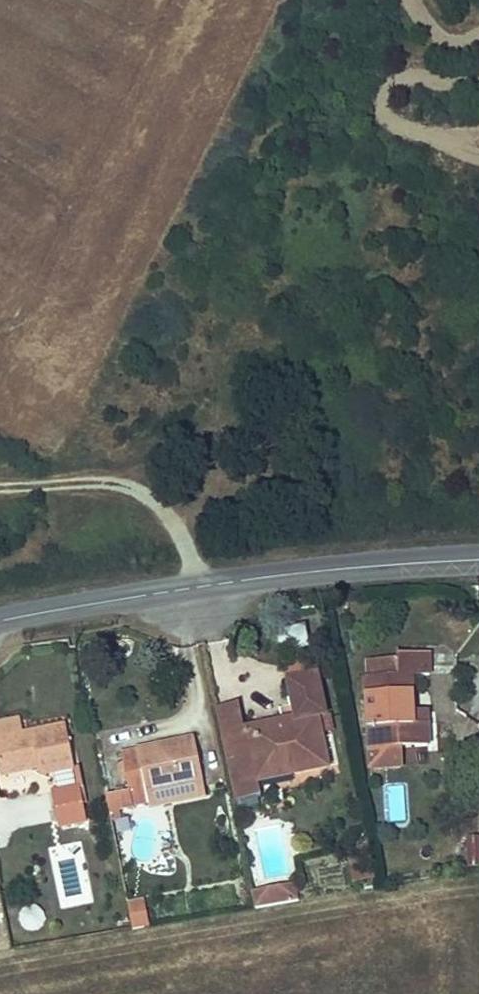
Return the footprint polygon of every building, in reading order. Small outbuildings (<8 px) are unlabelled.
[(276,627),(277,649),(307,649),(307,627),(276,627)] [(435,676),(449,675),(449,654),(419,653),(419,658),(418,672),(388,673),(387,673),(387,744),(447,745),(446,721),(435,720),(435,676)] [(418,672),(419,658),(388,659),(388,673),(418,672)] [(249,730),(226,734),(236,793),(259,790),(258,781),(327,769),(319,720),(323,719),(317,685),(289,690),(294,723),(249,730)] [(226,734),(249,730),(243,699),(220,704),(224,734),(226,734)] [(79,721),(37,728),(34,709),(5,714),(11,767),(34,764),(45,762),(47,771),(83,765),(79,721)] [(128,801),(200,790),(194,744),(121,757),(128,801)] [(66,823),(91,820),(86,789),(62,792),(66,823)] [(466,835),(464,867),(478,868),(478,836),(466,835)] [(299,884),(257,891),(259,907),(301,900),(299,884)] [(131,929),(149,927),(146,900),(128,902),(131,929)]
